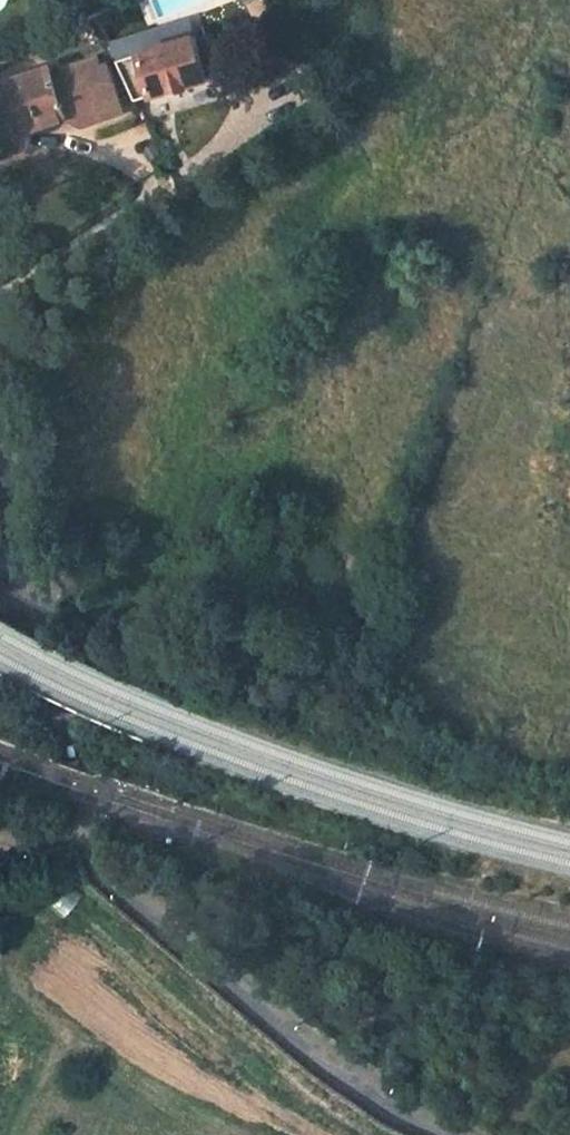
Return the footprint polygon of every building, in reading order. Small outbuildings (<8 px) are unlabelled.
[(198,36),(117,60),(135,97),(209,76),(198,36)] [(102,67),(98,57),(53,73),(51,67),(6,84),(20,127),(67,112),(69,118),(80,124),(123,110),(108,66),(102,67)]
